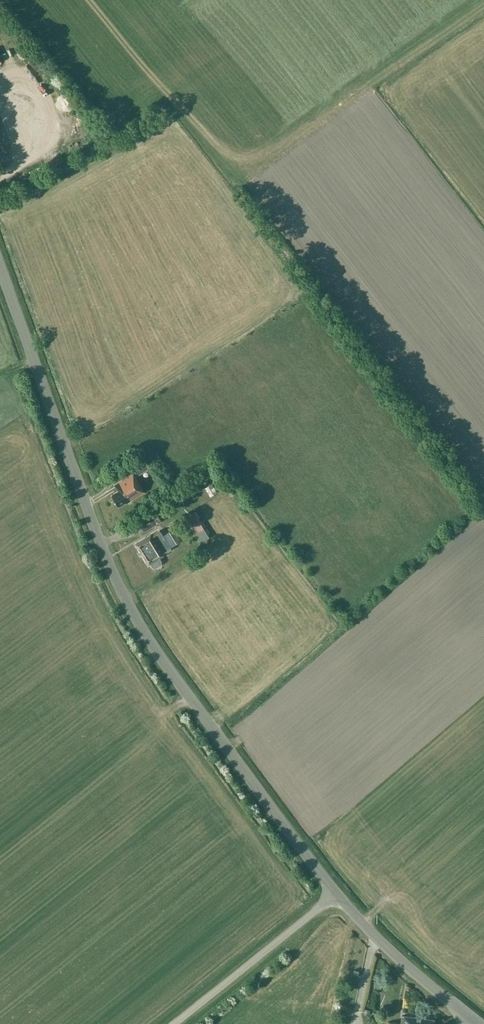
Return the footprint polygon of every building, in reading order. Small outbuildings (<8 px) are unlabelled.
[(16,128),(11,117),(0,122),(0,124),(4,133),(16,128)] [(86,121),(77,123),(81,136),(89,133),(86,121)] [(42,184),(44,189),(54,185),(51,179),(42,184)] [(40,189),(30,192),(33,199),(43,196),(40,189)] [(32,202),(22,206),(24,211),(34,207),(32,202)] [(145,454),(131,462),(137,472),(151,464),(145,454)] [(132,473),(121,480),(124,486),(111,495),(117,506),(125,501),(126,502),(144,491),(132,473)] [(204,487),(209,495),(216,491),(211,483),(204,487)] [(141,527),(143,531),(161,520),(154,509),(137,520),(141,527)] [(183,522),(190,534),(197,530),(196,527),(199,525),(195,517),(191,519),(190,517),(183,522)] [(171,522),(176,530),(179,528),(174,520),(171,522)] [(159,530),(150,536),(150,535),(136,543),(148,563),(150,562),(152,565),(154,566),(156,566),(160,564),(161,562),(161,560),(159,557),(162,555),(157,547),(153,549),(152,547),(156,544),(155,543),(164,537),(159,530)] [(165,540),(159,544),(164,553),(171,549),(165,540)] [(401,1023),(434,1023),(434,1019),(402,1015),(401,1023)]
